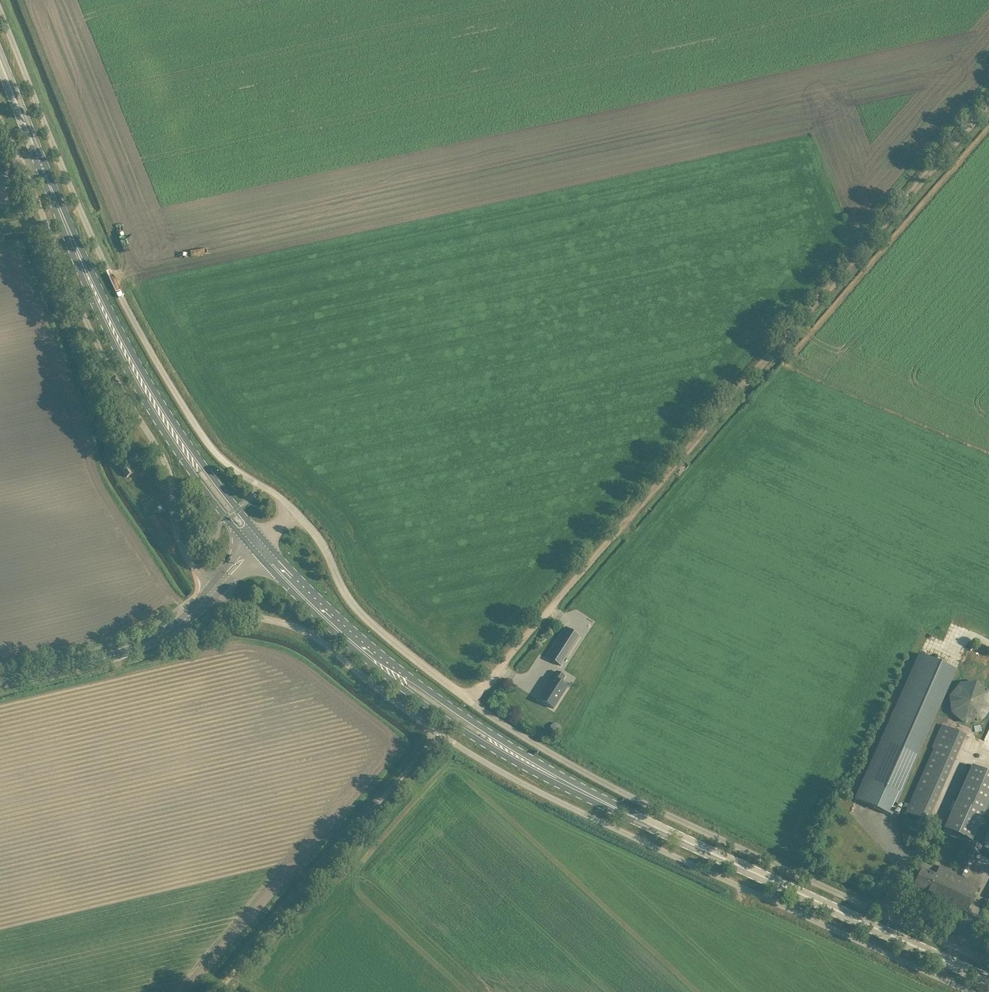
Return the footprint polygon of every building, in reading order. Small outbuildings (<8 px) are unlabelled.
[(120,467),(127,478),(134,473),(126,462),(120,467)] [(566,628),(547,657),(561,666),(580,637),(566,628)] [(855,800),(891,816),(955,670),(919,654),(855,800)] [(539,677),(547,662),(536,656),(528,671),(539,677)] [(546,691),(540,700),(554,709),(567,687),(561,683),(565,677),(556,672),(545,690),(546,691)] [(950,697),(952,713),(964,723),(980,721),(988,710),(988,699),(988,693),(976,683),(960,685),(950,697)] [(511,696),(508,701),(511,705),(516,705),(519,701),(516,696),(511,696)] [(905,813),(928,823),(966,736),(941,725),(931,748),(934,749),(909,804),(907,808),(905,813)] [(971,841),(972,841),(988,803),(988,773),(973,766),(945,829),(971,841)] [(940,867),(936,875),(922,869),(915,885),(933,894),(932,895),(967,911),(980,883),(967,878),(982,845),(972,841),(971,841),(957,873),(940,866),(939,867),(940,867)]
